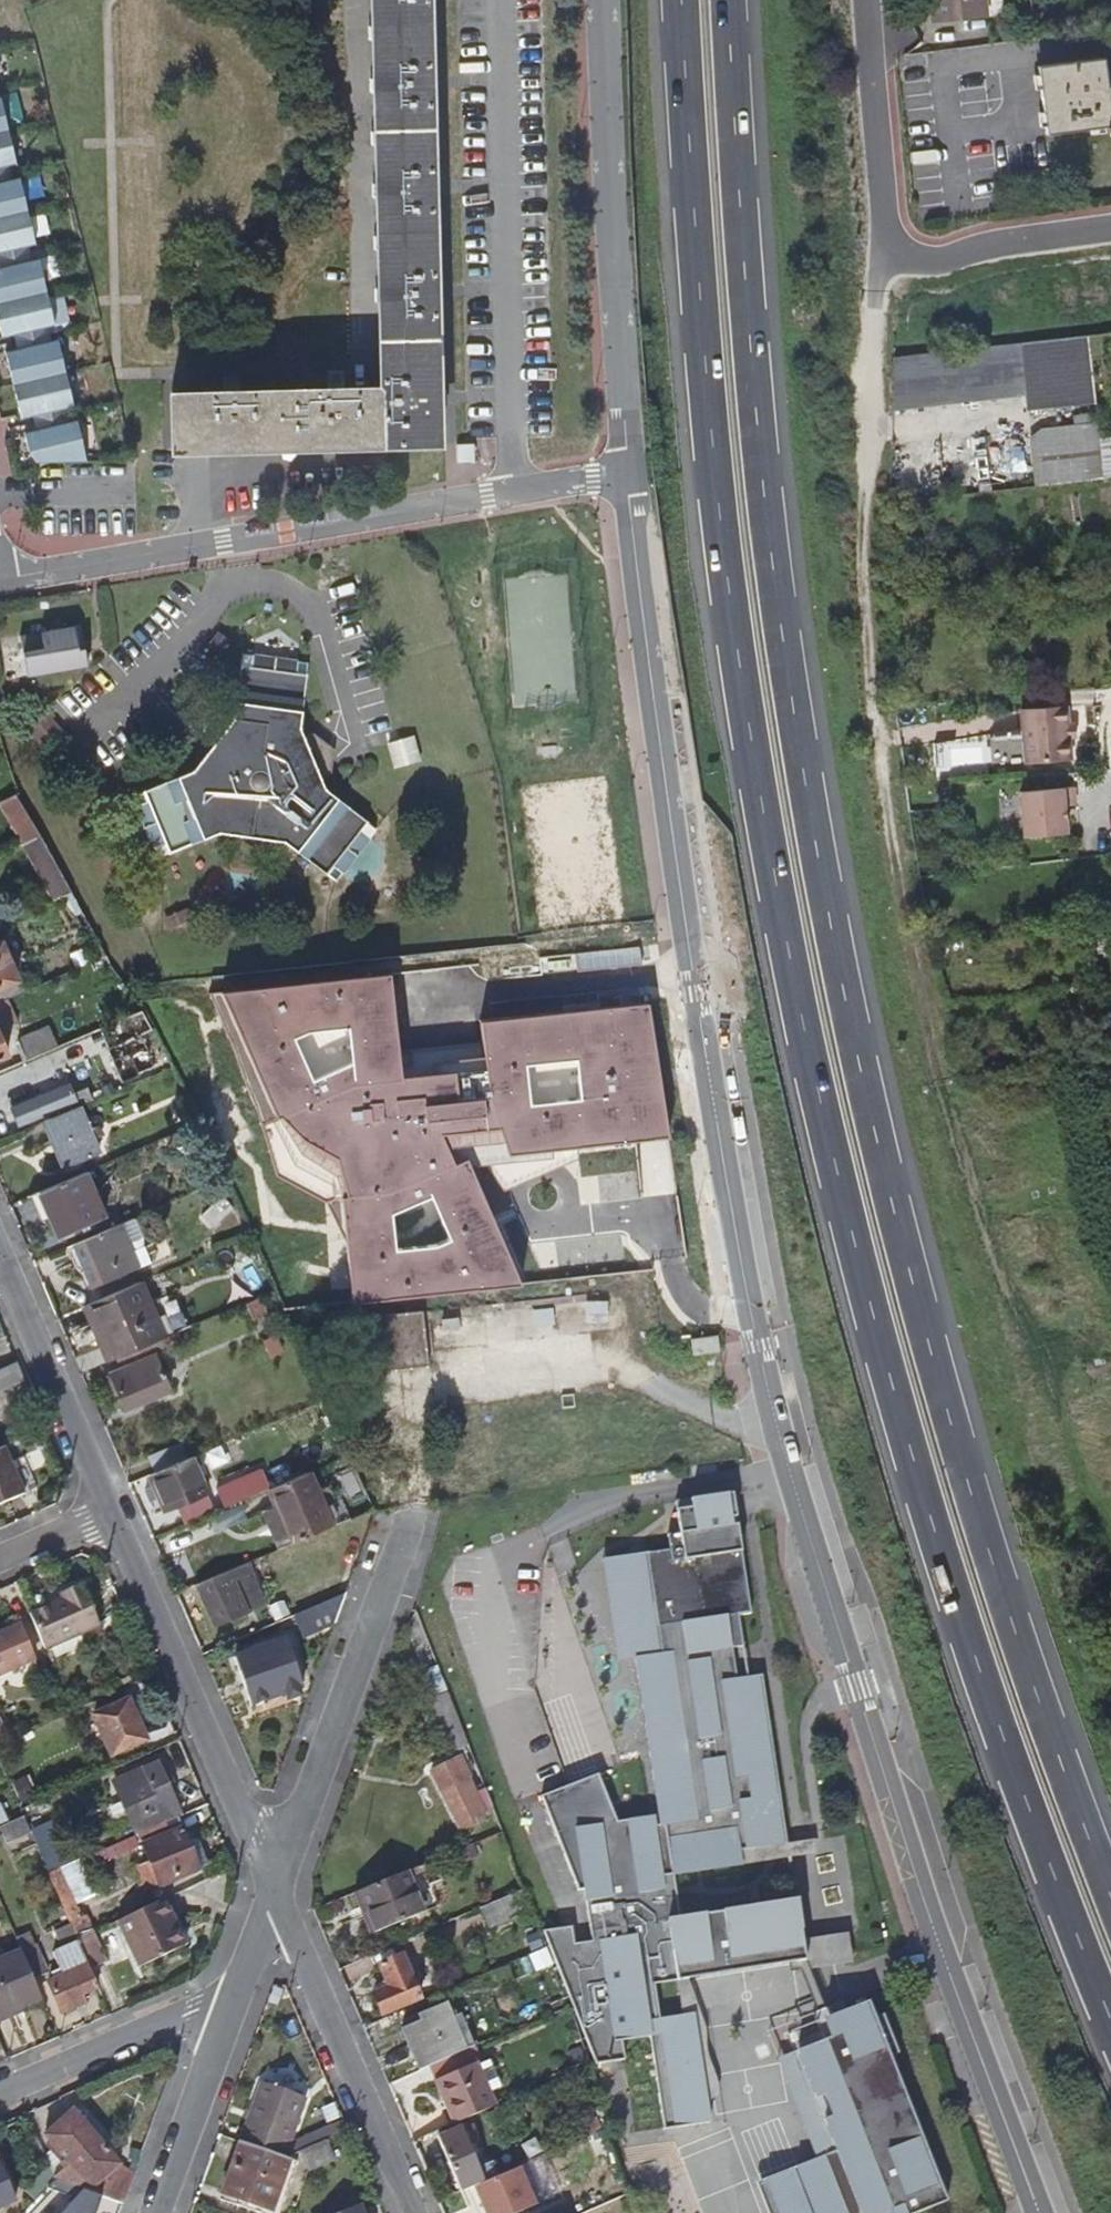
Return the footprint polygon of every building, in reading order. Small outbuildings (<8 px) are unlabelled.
[(435,447),(425,0),(369,0),(378,391),(347,391),(332,392),(242,393),(227,393),(173,394),(174,452),(435,447)] [(984,22),(982,0),(932,0),(933,7),(928,7),(930,26),(984,22)] [(1107,85),(1105,59),(1037,67),(1044,135),(1103,129),(1106,133),(1110,132),(1110,85),(1107,85)] [(10,178),(8,171),(15,169),(0,106),(0,180),(10,178)] [(29,259),(27,252),(34,250),(18,182),(11,184),(10,178),(0,180),(0,265),(29,259)] [(15,347),(48,339),(47,333),(53,331),(37,263),(31,265),(29,259),(0,265),(0,336),(2,343),(14,340),(15,347)] [(48,339),(15,347),(17,353),(5,356),(21,424),(33,421),(34,427),(67,420),(66,414),(73,412),(56,344),(50,346),(48,339)] [(347,391),(346,370),(331,370),(332,392),(347,391)] [(242,393),(241,373),(226,373),(227,393),(242,393)] [(67,420),(34,427),(36,434),(24,437),(28,456),(37,469),(86,468),(76,425),(69,427),(67,420)] [(29,676),(89,666),(82,624),(21,634),(29,676)] [(350,886),(392,833),(340,794),(336,784),(346,778),(347,765),(342,764),(337,751),(340,744),(329,737),(319,741),(315,735),(324,664),(259,656),(251,721),(211,773),(149,799),(176,861),(235,837),(300,846),(350,886)] [(1069,725),(1066,706),(1020,712),(1027,767),(1073,762),(1070,739),(1069,725)] [(61,746),(82,728),(66,710),(45,727),(61,746)] [(439,758),(432,734),(407,741),(414,765),(439,758)] [(342,764),(347,765),(349,751),(340,744),(337,751),(342,764)] [(1071,833),(1068,807),(1077,805),(1075,788),(1023,795),(1028,839),(1071,833)] [(21,795),(0,804),(0,818),(18,849),(36,842),(32,830),(21,795)] [(39,852),(36,842),(18,849),(48,905),(59,901),(66,898),(71,896),(39,852)] [(79,916),(67,899),(66,898),(59,901),(68,918),(79,916)] [(16,981),(17,980),(2,945),(0,946),(0,988),(16,981)] [(486,1143),(507,1183),(590,1142),(670,1135),(652,1002),(482,1016),(483,1049),(403,1062),(398,970),(216,984),(281,1165),(338,1197),(349,1301),(524,1283),(470,1153),(486,1143)] [(0,988),(0,1002),(31,988),(27,982),(18,985),(16,981),(0,988)] [(25,1061),(57,1048),(48,1029),(18,1042),(25,1061)] [(147,1061),(151,1059),(139,1033),(108,1046),(124,1080),(140,1073),(137,1066),(147,1061)] [(147,1061),(137,1066),(140,1073),(150,1069),(147,1061)] [(89,1128),(80,1107),(45,1122),(65,1165),(99,1151),(94,1140),(89,1128)] [(97,1125),(89,1128),(94,1140),(103,1136),(97,1125)] [(105,1216),(85,1172),(41,1191),(59,1237),(105,1216)] [(215,1227),(234,1209),(224,1197),(204,1214),(215,1227)] [(151,1257),(135,1218),(75,1244),(84,1266),(88,1265),(97,1287),(140,1269),(136,1263),(151,1257)] [(235,1259),(251,1251),(246,1241),(231,1247),(235,1259)] [(163,1340),(142,1282),(85,1306),(109,1364),(115,1361),(163,1340)] [(259,1320),(270,1315),(263,1300),(252,1305),(259,1320)] [(622,1328),(620,1306),(597,1309),(600,1331),(622,1328)] [(567,1330),(566,1314),(543,1316),(545,1333),(567,1330)] [(391,1377),(441,1373),(436,1317),(386,1321),(391,1377)] [(454,1325),(457,1340),(472,1337),(469,1322),(454,1325)] [(184,1344),(178,1333),(163,1340),(115,1361),(120,1373),(156,1358),(184,1344)] [(275,1356),(286,1352),(279,1337),(269,1343),(275,1356)] [(733,1355),(731,1339),(705,1345),(708,1361),(733,1355)] [(170,1391),(156,1358),(120,1373),(107,1378),(115,1396),(120,1394),(127,1410),(170,1391)] [(25,1381),(18,1364),(0,1372),(0,1392),(25,1381)] [(146,1457),(154,1473),(187,1459),(179,1443),(146,1457)] [(4,1448),(0,1450),(0,1508),(27,1495),(4,1448)] [(207,1493),(190,1457),(187,1459),(154,1473),(149,1475),(165,1510),(175,1506),(207,1493)] [(333,1525),(309,1471),(269,1489),(276,1505),(255,1513),(272,1552),(292,1543),(333,1525)] [(245,1480),(219,1491),(226,1506),(252,1494),(245,1480)] [(214,1511),(207,1493),(175,1506),(182,1524),(214,1511)] [(635,1658),(659,1826),(654,1827),(653,1817),(617,1821),(598,1774),(541,1796),(578,1891),(583,1891),(591,1941),(574,1944),(571,1927),(543,1931),(595,2064),(625,2060),(622,2041),(650,2037),(663,2130),(711,2123),(694,2014),(659,2019),(654,1984),(787,1964),(804,1961),(802,1940),(796,1900),(680,1918),(674,1876),(741,1865),(739,1852),(786,1844),(760,1676),(748,1677),(724,1681),(720,1651),(744,1647),(740,1616),(752,1614),(732,1493),(662,1504),(667,1535),(654,1536),(656,1552),(663,1602),(654,1603),(661,1654),(635,1658)] [(663,1602),(656,1552),(603,1560),(617,1661),(635,1658),(661,1654),(654,1603),(663,1602)] [(252,1561),(200,1584),(216,1626),(220,1624),(223,1628),(242,1621),(239,1615),(249,1611),(234,1581),(257,1571),(252,1561)] [(348,1594),(353,1579),(332,1569),(323,1582),(328,1585),(321,1588),(320,1584),(306,1590),(315,1609),(348,1594)] [(29,1614),(44,1650),(100,1625),(80,1584),(60,1593),(63,1599),(29,1614)] [(337,1623),(348,1594),(315,1609),(307,1612),(293,1618),(295,1625),(301,1638),(316,1632),(337,1623)] [(295,1625),(293,1618),(281,1624),(283,1630),(295,1625)] [(35,1658),(20,1626),(0,1635),(0,1674),(35,1658)] [(255,1704),(300,1685),(280,1640),(245,1655),(249,1663),(237,1667),(251,1705),(255,1704)] [(724,1681),(748,1677),(744,1647),(720,1651),(724,1681)] [(465,1753),(462,1747),(435,1686),(433,1683),(430,1670),(423,1672),(432,1695),(429,1696),(431,1700),(429,1701),(452,1760),(429,1772),(456,1835),(470,1829),(486,1819),(483,1816),(487,1812),(471,1778),(473,1777),(463,1755),(465,1753)] [(305,1698),(300,1685),(255,1704),(261,1717),(305,1698)] [(128,1701),(96,1715),(111,1754),(144,1739),(128,1701)] [(17,1728),(4,1733),(6,1740),(20,1734),(17,1728)] [(176,1816),(181,1813),(159,1764),(140,1773),(140,1776),(116,1786),(131,1823),(135,1823),(139,1832),(176,1816)] [(198,1867),(176,1816),(139,1832),(151,1862),(160,1884),(198,1867)] [(22,1817),(0,1827),(0,1833),(6,1845),(30,1835),(22,1817)] [(44,1859),(42,1861),(47,1873),(69,1863),(50,1820),(31,1828),(44,1859)] [(741,1865),(814,1853),(812,1840),(786,1844),(739,1852),(741,1865)] [(39,1855),(35,1846),(24,1851),(29,1861),(39,1855)] [(69,1863),(47,1873),(70,1924),(76,1937),(87,1933),(74,1902),(67,1885),(81,1879),(73,1861),(69,1863)] [(146,1890),(160,1884),(151,1862),(137,1868),(146,1890)] [(408,1873),(356,1894),(363,1910),(368,1908),(378,1934),(425,1914),(408,1873)] [(67,1885),(74,1902),(87,1895),(81,1879),(67,1885)] [(525,1890),(485,1907),(494,1928),(534,1910),(525,1890)] [(185,1947),(165,1900),(118,1922),(138,1969),(185,1947)] [(62,1943),(76,1937),(70,1924),(56,1931),(62,1943)] [(77,1941),(80,1946),(91,1971),(107,1964),(93,1934),(77,1941)] [(847,1935),(802,1940),(804,1961),(787,1964),(788,1973),(851,1963),(847,1935)] [(74,2000),(99,1990),(91,1971),(80,1946),(57,1956),(65,1978),(51,1985),(62,2013),(78,2006),(74,2000)] [(22,1954),(34,1981),(47,1976),(35,1948),(22,1954)] [(41,1997),(34,1981),(22,1954),(0,1963),(0,2015),(41,1997)] [(381,1966),(390,1987),(374,1994),(382,2014),(421,1997),(403,1956),(381,1966)] [(404,2027),(422,2069),(432,2065),(452,2056),(471,2048),(456,2015),(450,2001),(420,2014),(423,2018),(404,2027)] [(946,2201),(891,2057),(898,2054),(884,2016),(875,2018),(869,2002),(844,2011),(840,2002),(812,2014),(823,2040),(850,2109),(823,2120),(836,2155),(760,2186),(769,2212),(917,2212),(946,2201)] [(464,2012),(456,2015),(471,2048),(476,2046),(478,2045),(464,2012)] [(760,2186),(836,2155),(823,2120),(850,2109),(823,2040),(777,2057),(816,2159),(755,2184),(765,2212),(769,2212),(760,2186)] [(590,2061),(582,2045),(570,2050),(576,2066),(590,2061)] [(484,2064),(495,2091),(505,2086),(492,2059),(483,2062),(484,2064)] [(440,2083),(458,2124),(501,2105),(495,2091),(484,2064),(440,2083)] [(265,2084),(243,2144),(287,2161),(293,2142),(309,2100),(265,2084)] [(128,2190),(135,2171),(119,2165),(73,2112),(46,2136),(70,2164),(91,2189),(90,2192),(123,2205),(128,2190)] [(605,2129),(599,2116),(581,2123),(587,2137),(605,2129)] [(293,2142),(287,2161),(301,2154),(330,2141),(350,2131),(345,2120),(293,2142)] [(439,2137),(463,2191),(487,2181),(481,2167),(463,2127),(439,2137)] [(339,2160),(330,2141),(301,2154),(311,2173),(339,2160)] [(287,2161),(243,2144),(224,2194),(274,2212),(292,2162),(287,2161)] [(481,2167),(487,2181),(504,2173),(499,2160),(481,2167)] [(0,2164),(0,2210),(17,2203),(0,2164)] [(55,2178),(90,2192),(91,2189),(70,2164),(55,2178)] [(29,2205),(55,2178),(49,2171),(22,2198),(29,2205)] [(497,2184),(480,2191),(489,2212),(510,2212),(497,2184)]
